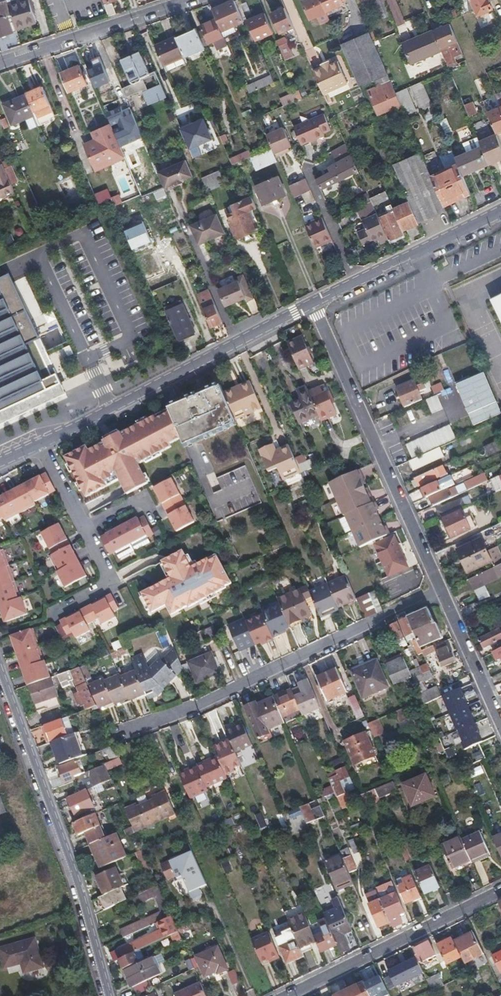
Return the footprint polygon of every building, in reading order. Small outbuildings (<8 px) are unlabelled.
[(18,31),(8,0),(6,0),(0,2),(0,16),(1,19),(0,19),(0,38),(18,31)] [(18,31),(38,25),(34,8),(35,7),(33,0),(8,0),(18,31)] [(109,16),(115,14),(110,2),(116,0),(104,0),(108,14),(109,16)] [(321,0),(305,0),(301,2),(309,19),(318,15),(326,12),(321,0)] [(326,12),(348,3),(347,0),(321,0),(326,12)] [(384,0),(377,0),(385,19),(391,16),(384,0)] [(475,10),(478,17),(494,10),(490,0),(471,0),(475,10)] [(234,1),(213,10),(217,20),(222,31),(243,22),(234,1)] [(293,27),(285,9),(272,15),(280,33),(290,29),(293,27)] [(458,11),(447,15),(449,21),(460,17),(458,11)] [(326,12),(318,15),(321,22),(329,19),(326,12)] [(273,33),(265,14),(247,21),(256,41),(273,33)] [(217,50),(228,45),(222,31),(217,20),(201,27),(203,32),(199,33),(205,46),(214,42),(217,50)] [(443,52),(449,68),(457,64),(455,60),(464,56),(450,24),(438,29),(439,32),(435,34),(443,52)] [(293,27),(290,29),(296,44),(300,43),(293,27)] [(197,28),(177,37),(185,58),(206,49),(205,46),(199,33),(197,28)] [(435,34),(434,31),(403,44),(412,65),(443,52),(435,34)] [(368,33),(341,45),(359,87),(376,79),(386,74),(372,42),(371,39),(368,33)] [(185,58),(177,37),(156,46),(166,71),(187,62),(185,58)] [(277,42),(283,56),(292,52),(286,38),(277,42)] [(106,52),(101,40),(94,42),(99,55),(106,52)] [(149,75),(139,52),(121,60),(131,83),(121,87),(122,90),(126,98),(143,91),(149,106),(167,98),(162,84),(148,90),(143,78),(149,75)] [(120,85),(113,68),(110,69),(105,59),(90,65),(96,79),(102,77),(108,91),(120,85)] [(330,66),(339,88),(347,84),(338,63),(331,66),(330,66)] [(80,66),(61,73),(70,92),(87,84),(80,66)] [(313,73),(321,91),(323,94),(339,88),(330,66),(322,69),(313,73)] [(386,74),(376,79),(379,87),(390,82),(386,74)] [(271,76),(246,87),(249,95),(275,83),(271,76)] [(431,102),(422,81),(412,85),(421,106),(431,102)] [(393,108),(400,105),(398,100),(394,92),(390,82),(379,87),(368,91),(378,115),(393,108)] [(120,85),(108,91),(110,95),(122,90),(121,87),(120,85)] [(42,87),(27,93),(28,95),(36,115),(39,123),(54,116),(42,87)] [(398,100),(400,105),(402,111),(404,114),(414,109),(404,88),(394,92),(398,100)] [(299,89),(280,98),(284,106),(303,97),(299,89)] [(4,105),(13,124),(36,115),(28,95),(4,105)] [(484,103),(497,134),(500,133),(500,106),(499,102),(497,97),(484,103)] [(464,102),(471,117),(477,115),(471,99),(464,102)] [(294,128),(302,147),(324,137),(323,134),(330,131),(323,115),(294,128)] [(8,116),(2,118),(4,128),(11,126),(8,116)] [(204,120),(182,130),(187,144),(193,157),(201,154),(198,146),(212,140),(204,120)] [(125,157),(111,124),(96,130),(101,140),(97,142),(93,143),(88,149),(97,169),(125,157)] [(472,136),(468,128),(457,132),(461,141),(472,136)] [(267,136),(273,149),(275,155),(291,148),(283,129),(267,136)] [(491,164),(500,159),(500,143),(497,134),(481,141),(483,146),(491,164)] [(316,178),(320,187),(357,171),(346,146),(331,152),(336,163),(328,166),(330,171),(327,173),(316,178)] [(463,178),(491,165),(491,164),(483,146),(454,158),(458,167),(463,178)] [(273,149),(259,155),(264,165),(277,159),(275,155),(273,149)] [(241,162),(252,158),(249,151),(238,156),(241,162)] [(434,153),(422,158),(429,172),(437,172),(439,163),(434,153)] [(409,203),(418,224),(446,212),(443,206),(431,178),(429,172),(422,158),(421,154),(393,166),(409,203)] [(185,160),(157,172),(161,180),(165,189),(174,184),(175,186),(183,182),(183,181),(192,177),(185,160)] [(0,166),(0,198),(14,193),(2,165),(0,166)] [(147,174),(143,166),(138,168),(141,176),(147,174)] [(445,172),(457,201),(470,195),(463,178),(458,167),(445,172)] [(219,170),(203,177),(209,190),(225,183),(219,170)] [(443,206),(457,201),(445,172),(431,178),(443,206)] [(263,205),(286,196),(277,177),(255,187),(263,205)] [(112,199),(115,206),(142,195),(135,179),(95,195),(99,205),(112,199)] [(292,193),(294,199),(310,192),(305,179),(289,186),(292,193)] [(155,192),(157,199),(167,196),(164,189),(155,192)] [(249,214),(257,210),(256,208),(249,191),(234,198),(237,205),(233,207),(225,210),(228,216),(226,217),(236,241),(257,233),(249,214)] [(388,199),(385,192),(369,199),(370,201),(372,205),(388,199)] [(380,245),(388,241),(378,219),(372,205),(370,201),(356,207),(365,228),(358,232),(363,244),(377,238),(380,245)] [(402,231),(418,224),(409,203),(393,210),(394,212),(402,231)] [(388,241),(404,234),(402,231),(394,212),(378,219),(388,241)] [(190,225),(199,245),(226,233),(217,214),(190,225)] [(306,225),(316,248),(332,241),(322,219),(316,222),(316,221),(306,225)] [(0,275),(0,428),(67,397),(45,351),(67,340),(52,307),(42,312),(25,276),(12,282),(7,271),(0,275)] [(246,301),(253,298),(242,272),(236,275),(237,278),(216,287),(223,304),(233,300),(244,296),(246,301)] [(161,302),(168,299),(162,285),(155,288),(161,302)] [(207,289),(196,294),(202,309),(214,304),(207,289)] [(491,300),(500,320),(500,295),(491,300)] [(192,330),(181,302),(165,309),(177,336),(185,333),(192,330)] [(202,309),(216,341),(225,336),(219,322),(221,321),(214,304),(202,309)] [(301,335),(286,341),(298,369),(313,363),(301,335)] [(483,372),(456,382),(473,425),(500,413),(483,372)] [(261,407),(248,379),(237,384),(239,388),(225,394),(236,418),(261,407)] [(397,387),(406,407),(423,399),(419,391),(426,388),(424,382),(417,385),(414,380),(397,387)] [(435,394),(449,388),(446,381),(432,386),(435,394)] [(186,404),(201,438),(237,422),(236,418),(225,394),(223,390),(221,384),(187,399),(188,403),(186,404)] [(237,384),(223,390),(225,394),(239,388),(237,384)] [(300,397),(290,401),(300,422),(318,414),(311,398),(308,391),(305,385),(297,388),(300,397)] [(323,392),(320,385),(308,391),(311,398),(318,414),(320,420),(336,414),(326,391),(323,392)] [(438,394),(426,399),(431,414),(444,409),(438,394)] [(175,424),(180,435),(184,445),(201,438),(186,404),(180,406),(178,403),(168,407),(168,408),(169,411),(175,424)] [(168,408),(155,415),(156,417),(169,411),(168,408)] [(155,415),(151,417),(164,447),(171,444),(169,440),(180,435),(175,424),(169,411),(156,417),(155,415)] [(86,496),(87,495),(110,483),(120,478),(124,486),(127,491),(148,480),(138,461),(164,447),(151,417),(105,441),(88,449),(86,445),(74,451),(65,455),(86,496)] [(406,443),(412,457),(457,438),(451,424),(406,443)] [(301,472),(290,448),(278,453),(274,445),(260,451),(268,471),(277,467),(283,480),(301,472)] [(440,447),(409,461),(411,466),(413,471),(444,456),(440,447)] [(220,481),(234,514),(261,502),(243,458),(215,470),(220,481)] [(472,471),(470,466),(458,471),(460,477),(472,471)] [(436,467),(415,477),(418,485),(439,475),(436,467)] [(330,483),(344,515),(345,515),(374,502),(370,493),(365,495),(363,490),(361,485),(358,480),(363,477),(360,470),(330,483)] [(40,474),(41,475),(48,490),(42,493),(43,496),(56,490),(46,471),(40,474)] [(429,497),(432,505),(489,479),(486,472),(429,497)] [(41,475),(0,495),(0,518),(3,517),(5,519),(36,504),(34,501),(43,496),(42,493),(48,490),(41,475)] [(421,488),(425,497),(453,484),(450,475),(421,488)] [(173,512),(168,514),(176,530),(195,521),(190,512),(187,513),(184,507),(186,505),(180,493),(177,494),(174,488),(177,487),(172,477),(154,487),(162,503),(167,500),(173,512)] [(211,507),(217,521),(234,514),(220,481),(203,488),(211,507)] [(374,500),(384,498),(381,485),(371,487),(374,500)] [(162,503),(168,514),(173,512),(167,500),(162,503)] [(374,502),(345,515),(360,547),(390,533),(386,525),(384,526),(376,510),(379,509),(375,501),(374,502)] [(436,511),(438,517),(453,511),(450,505),(436,511)] [(469,528),(461,510),(442,518),(451,537),(469,528)] [(137,516),(145,532),(138,535),(140,538),(146,534),(147,536),(154,533),(143,513),(137,516)] [(145,532),(137,516),(105,533),(108,538),(102,541),(109,554),(116,550),(114,548),(121,544),(122,547),(140,538),(138,535),(145,532)] [(52,546),(49,547),(52,554),(49,555),(65,586),(87,575),(71,544),(70,544),(66,546),(63,541),(67,538),(59,522),(41,532),(46,541),(49,539),(52,546)] [(408,567),(395,536),(375,545),(389,575),(408,567)] [(500,563),(500,556),(496,545),(486,550),(480,538),(457,549),(467,571),(491,560),(494,566),(500,563)] [(3,548),(0,549),(0,609),(4,621),(27,612),(21,596),(20,596),(3,548)] [(202,564),(201,562),(183,570),(175,554),(166,559),(163,560),(171,577),(142,592),(152,611),(167,604),(172,614),(188,605),(189,606),(217,592),(217,591),(223,587),(209,561),(202,564)] [(494,566),(468,578),(473,588),(497,577),(494,566)] [(338,607),(356,598),(352,589),(346,575),(328,584),(338,607)] [(356,598),(374,590),(370,581),(352,589),(356,598)] [(328,584),(311,591),(312,595),(316,604),(321,616),(330,612),(339,608),(338,607),(328,584)] [(311,591),(308,586),(291,593),(278,599),(289,623),(301,617),(312,612),(310,607),(306,598),(312,595),(311,591)] [(278,599),(291,593),(289,589),(277,595),(278,599)] [(382,609),(381,605),(374,590),(356,598),(365,617),(382,609)] [(118,607),(111,593),(59,619),(67,634),(72,631),(76,637),(90,629),(86,623),(98,617),(101,623),(115,616),(112,610),(118,607)] [(316,604),(312,595),(306,598),(310,607),(316,604)] [(430,609),(409,618),(417,637),(418,639),(421,647),(443,638),(430,609)] [(289,623),(291,627),(303,622),(301,617),(289,623)] [(417,637),(409,618),(402,621),(410,639),(417,637)] [(391,626),(398,644),(406,641),(398,623),(391,626)] [(202,629),(208,642),(215,639),(209,626),(202,629)] [(10,634),(27,684),(28,684),(50,676),(44,659),(43,659),(33,627),(10,634)] [(480,639),(484,647),(500,639),(500,629),(480,639)] [(423,651),(421,647),(418,639),(414,641),(425,666),(429,664),(428,663),(423,651)] [(112,643),(115,650),(123,647),(120,640),(112,643)] [(442,645),(440,643),(423,651),(428,663),(438,659),(445,673),(457,668),(446,643),(442,645)] [(145,660),(134,665),(135,667),(135,669),(145,690),(146,694),(153,692),(157,695),(158,694),(163,688),(161,687),(174,673),(180,665),(173,648),(161,660),(162,662),(149,668),(145,660)] [(182,668),(182,670),(189,667),(196,681),(218,672),(216,666),(212,657),(210,652),(180,665),(182,668)] [(142,653),(131,658),(134,665),(145,660),(142,653)] [(162,662),(161,660),(159,658),(149,668),(162,662)] [(364,698),(388,687),(377,661),(365,667),(366,668),(354,674),(364,698)] [(397,689),(414,681),(412,676),(406,661),(388,669),(397,689)] [(86,707),(97,703),(90,688),(88,682),(80,664),(69,668),(72,674),(79,691),(85,703),(86,707)] [(347,690),(337,667),(318,675),(321,685),(319,686),(324,699),(347,690)] [(430,668),(422,671),(412,676),(414,681),(416,685),(435,677),(430,668)] [(145,690),(135,669),(121,675),(130,695),(130,696),(145,690)] [(105,679),(113,699),(114,701),(130,695),(121,675),(120,673),(105,679)] [(28,684),(37,707),(59,699),(57,694),(59,693),(51,675),(50,676),(28,684)] [(90,688),(97,703),(98,706),(113,699),(105,679),(105,678),(104,676),(88,682),(90,688)] [(299,704),(304,715),(322,708),(313,689),(303,693),(301,689),(300,686),(293,689),(299,704)] [(293,688),(274,696),(281,712),(299,704),(293,689),(293,688)] [(424,703),(443,695),(440,688),(421,696),(424,703)] [(79,705),(85,703),(79,691),(74,693),(74,694),(79,705)] [(363,713),(355,693),(347,697),(356,716),(363,713)] [(445,701),(443,695),(424,703),(436,731),(441,742),(445,750),(450,748),(437,717),(434,718),(433,714),(436,713),(438,717),(445,714),(443,710),(455,704),(451,698),(445,701)] [(256,703),(267,729),(285,722),(281,712),(274,696),(256,703)] [(59,699),(37,707),(38,709),(46,707),(47,709),(61,704),(59,699)] [(245,705),(259,741),(270,736),(267,729),(256,703),(255,701),(245,705)] [(322,708),(304,715),(307,724),(325,716),(322,708)] [(44,729),(46,733),(66,725),(62,717),(43,724),(44,729)] [(489,723),(486,717),(471,724),(473,730),(489,723)] [(379,719),(369,722),(375,737),(385,733),(379,719)] [(270,736),(272,740),(274,739),(271,731),(286,725),(285,722),(267,729),(270,736)] [(235,751),(251,744),(243,724),(226,730),(228,735),(230,739),(235,751)] [(66,725),(46,733),(48,739),(49,742),(51,741),(69,734),(66,725)] [(69,734),(51,741),(54,750),(55,749),(57,756),(58,755),(61,763),(86,754),(77,731),(69,734)] [(435,745),(441,742),(436,731),(430,734),(435,745)] [(375,755),(366,734),(345,743),(355,764),(375,755)] [(261,745),(272,740),(270,736),(259,741),(261,745)] [(216,756),(224,773),(232,770),(231,768),(241,764),(235,751),(230,739),(221,743),(212,746),(216,756)] [(114,743),(102,748),(107,760),(119,754),(114,743)] [(485,758),(480,746),(466,752),(471,764),(485,758)] [(205,764),(198,767),(203,779),(206,786),(226,778),(224,773),(216,756),(209,759),(210,762),(205,764)] [(110,768),(123,764),(121,758),(108,761),(110,768)] [(65,780),(74,776),(84,772),(83,769),(81,770),(78,762),(70,765),(69,764),(60,768),(63,775),(65,780)] [(74,776),(75,778),(77,782),(81,780),(83,783),(85,788),(99,782),(108,778),(102,764),(84,772),(74,776)] [(328,773),(332,782),(350,774),(346,766),(328,773)] [(185,769),(180,771),(189,792),(191,797),(207,790),(206,786),(203,779),(198,767),(187,771),(185,769)] [(313,789),(307,774),(302,776),(308,791),(313,789)] [(332,782),(336,791),(340,801),(345,799),(342,793),(355,787),(350,774),(332,782)] [(436,796),(426,774),(404,784),(413,806),(436,796)] [(302,776),(289,782),(293,790),(296,789),(299,795),(308,791),(302,776)] [(393,781),(374,789),(378,798),(397,790),(393,781)] [(85,788),(87,793),(101,786),(99,782),(85,788)] [(322,792),(327,799),(334,793),(329,786),(322,792)] [(85,788),(67,797),(71,805),(75,814),(92,806),(87,793),(85,788)] [(171,802),(166,790),(153,796),(154,799),(139,806),(138,803),(127,808),(137,830),(176,813),(171,802)] [(324,815),(317,799),(300,806),(307,823),(324,815)] [(77,828),(80,833),(84,832),(100,824),(95,812),(75,822),(77,828)] [(84,832),(89,843),(105,836),(100,824),(84,832)] [(128,833),(135,830),(132,824),(125,827),(128,833)] [(354,833),(361,829),(359,825),(351,827),(352,830),(354,833)] [(471,860),(489,852),(480,830),(461,838),(471,860)] [(105,836),(89,843),(94,854),(100,866),(126,854),(116,831),(105,836)] [(500,832),(492,836),(500,856),(500,833),(500,832)] [(448,870),(471,860),(461,838),(460,836),(438,845),(448,870)] [(355,854),(362,852),(356,838),(350,841),(355,854)] [(153,871),(143,849),(142,847),(135,850),(146,874),(153,871)] [(196,886),(207,881),(192,849),(161,863),(168,878),(175,874),(176,877),(182,875),(191,896),(195,896),(198,895),(199,893),(196,886)] [(347,850),(340,852),(341,854),(348,872),(355,870),(347,850)] [(339,890),(353,884),(348,872),(341,854),(326,860),(339,890)] [(425,894),(440,887),(430,865),(416,872),(425,894)] [(120,886),(123,885),(120,879),(115,867),(95,876),(98,884),(102,894),(120,886)] [(398,886),(405,903),(420,896),(411,874),(401,879),(403,884),(398,886)] [(120,930),(123,936),(155,921),(157,920),(171,914),(161,890),(158,884),(133,896),(137,904),(156,896),(163,911),(120,930)] [(325,885),(316,889),(322,905),(331,902),(325,885)] [(100,903),(103,910),(126,899),(120,886),(102,894),(97,896),(100,903)] [(391,922),(385,906),(382,899),(378,890),(367,895),(380,927),(391,922)] [(382,899),(385,906),(395,902),(400,914),(404,912),(396,893),(382,899)] [(337,946),(340,952),(346,949),(340,936),(352,930),(344,910),(338,896),(331,899),(336,909),(324,913),(326,919),(337,946)] [(391,922),(393,926),(403,922),(400,914),(395,902),(385,906),(391,922)] [(304,913),(288,920),(297,940),(300,948),(316,942),(310,926),(304,913)] [(178,930),(176,924),(171,914),(157,920),(161,930),(158,931),(117,949),(121,957),(131,952),(141,947),(172,933),(178,930)] [(316,942),(321,953),(337,946),(326,919),(310,926),(316,942)] [(182,940),(178,930),(172,933),(176,943),(182,940)] [(252,938),(261,961),(268,958),(278,953),(269,931),(252,938)] [(483,955),(473,933),(455,942),(462,956),(465,963),(483,955)] [(0,947),(0,960),(3,970),(20,965),(23,974),(45,968),(36,936),(0,947)] [(455,942),(453,938),(438,945),(447,964),(462,956),(455,942)] [(287,962),(304,956),(300,948),(297,940),(281,947),(287,962)] [(412,947),(410,948),(416,960),(418,963),(436,954),(430,941),(414,949),(412,947)] [(227,967),(218,945),(196,954),(205,974),(216,970),(217,971),(227,967)] [(117,959),(121,969),(135,962),(146,957),(141,947),(131,952),(121,957),(117,959)] [(489,956),(496,971),(500,969),(500,950),(489,956)] [(122,970),(126,978),(154,965),(150,957),(122,970)] [(189,970),(196,967),(192,958),(185,961),(189,970)] [(418,963),(416,960),(391,972),(398,987),(424,975),(418,963)] [(154,965),(126,978),(129,986),(140,981),(157,973),(154,965)] [(424,975),(431,990),(443,984),(436,969),(424,975)] [(237,971),(222,975),(225,988),(240,984),(237,971)] [(140,981),(129,986),(133,995),(144,990),(140,981)] [(200,981),(174,993),(175,995),(207,995),(200,981)] [(349,989),(352,995),(372,995),(365,982),(349,989)]
